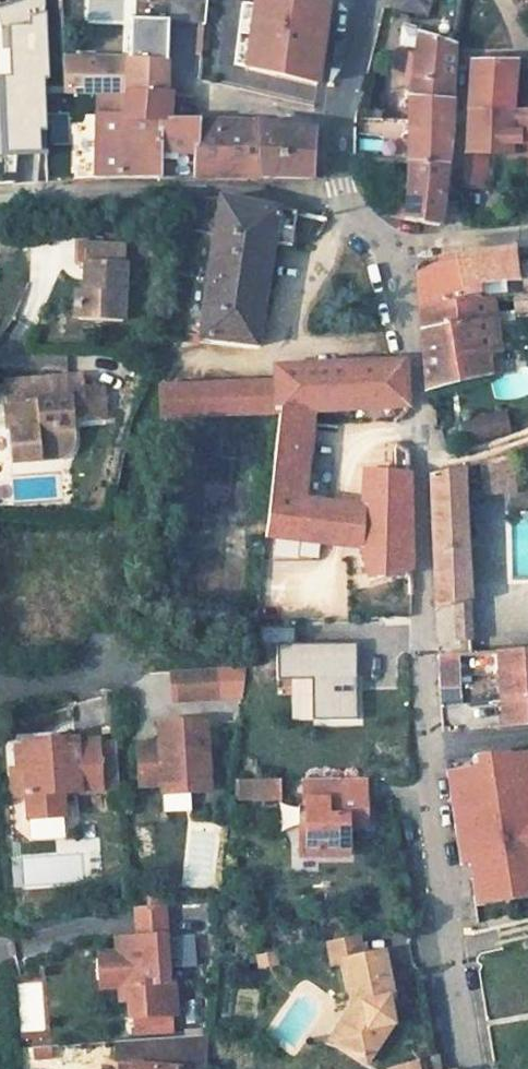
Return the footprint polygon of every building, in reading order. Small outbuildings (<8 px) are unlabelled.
[(171,19),(204,22),(206,0),(173,0),(171,19)] [(250,68),(321,84),(327,0),(255,0),(250,68)] [(394,6),(426,14),(430,0),(395,0),(394,6)] [(418,31),(402,26),(400,44),(416,46),(418,31)] [(453,41),(418,31),(416,46),(409,96),(408,161),(446,163),(449,141),(452,72),(454,42),(453,41)] [(64,52),(42,53),(42,66),(64,66),(64,57),(64,52)] [(166,61),(64,57),(64,66),(63,92),(89,93),(97,93),(108,93),(166,93),(166,61)] [(513,77),(514,63),(472,63),(463,184),(481,184),(484,151),(524,152),(524,142),(527,142),(527,77),(513,77)] [(166,93),(108,93),(108,114),(97,114),(97,148),(96,177),(123,175),(160,177),(159,151),(196,153),(198,119),(164,120),(166,93)] [(108,93),(97,93),(97,100),(97,114),(108,114),(108,93)] [(230,121),(198,119),(196,153),(159,151),(160,177),(193,177),(259,174),(256,122),(243,126),(230,121)] [(314,129),(256,122),(259,174),(311,176),(314,129)] [(97,148),(77,148),(76,178),(96,177),(97,148)] [(446,163),(408,161),(406,219),(438,224),(440,224),(446,163)] [(403,204),(383,194),(376,203),(385,215),(402,218),(403,204)] [(260,205),(219,197),(197,337),(256,345),(259,325),(246,323),(258,239),(271,241),(290,245),(295,211),(260,205)] [(271,241),(258,239),(246,323),(259,325),(271,241)] [(105,317),(102,260),(91,260),(90,243),(54,244),(55,264),(62,263),(64,290),(61,290),(56,300),(56,309),(63,319),(105,317)] [(436,262),(416,273),(419,306),(479,293),(477,281),(517,277),(515,256),(514,244),(471,252),(472,254),(435,259),(436,262)] [(479,293),(419,306),(421,326),(422,333),(426,388),(490,373),(487,350),(498,349),(493,296),(480,297),(479,293)] [(505,295),(505,309),(527,308),(527,294),(505,295)] [(400,359),(275,366),(276,380),(278,410),(311,408),(407,402),(403,360),(400,359)] [(0,373),(0,450),(30,448),(35,446),(39,443),(44,438),(46,432),(46,427),(45,423),(44,406),(60,405),(61,410),(77,409),(75,375),(63,377),(62,369),(0,373)] [(160,417),(278,410),(276,380),(158,387),(160,417)] [(311,408),(278,410),(274,444),(308,442),(311,408)] [(502,418),(458,428),(461,441),(505,431),(502,418)] [(308,442),(274,444),(265,535),(338,544),(340,522),(329,521),(331,503),(302,499),(308,442)] [(408,455),(384,452),(379,473),(408,475),(408,455)] [(462,465),(429,473),(436,607),(468,600),(463,506),(463,489),(462,465)] [(379,473),(369,472),(362,507),(359,546),(369,581),(411,567),(408,475),(379,473)] [(477,488),(463,489),(463,506),(478,505),(477,488)] [(362,507),(331,503),(329,521),(340,522),(338,544),(359,546),(362,507)] [(357,719),(356,643),(295,643),(294,625),(259,625),(260,644),(276,644),(276,677),(312,677),(312,720),(357,719)] [(500,650),(501,671),(527,669),(527,648),(500,650)] [(459,653),(438,654),(439,675),(460,674),(459,653)] [(214,667),(201,668),(203,698),(216,697),(214,667)] [(201,668),(171,670),(173,700),(203,698),(201,668)] [(501,671),(503,695),(527,695),(527,669),(501,671)] [(460,674),(439,675),(440,686),(461,686),(460,674)] [(503,695),(503,697),(505,724),(527,722),(527,695),(503,695)] [(161,780),(181,779),(182,788),(206,787),(203,717),(170,718),(170,729),(156,729),(156,738),(137,739),(138,759),(139,780),(141,781),(161,780)] [(156,719),(156,729),(170,729),(170,718),(156,719)] [(55,740),(34,742),(34,736),(16,737),(17,742),(10,742),(11,755),(12,765),(21,765),(25,814),(60,812),(58,789),(96,786),(93,737),(72,739),(72,733),(55,734),(55,740)] [(93,737),(96,786),(115,785),(111,736),(93,737)] [(523,752),(509,754),(509,752),(475,757),(476,768),(457,771),(461,792),(452,793),(460,846),(468,844),(471,862),(476,896),(527,888),(527,786),(523,752)] [(461,792),(457,771),(449,773),(452,793),(461,792)] [(303,802),(303,828),(296,827),(296,855),(345,855),(344,824),(359,824),(360,800),(335,799),(334,777),(301,778),(301,801),(303,802)] [(360,800),(361,777),(334,777),(335,799),(360,800)] [(279,778),(254,779),(254,797),(279,797),(279,778)] [(65,817),(37,822),(39,840),(68,835),(65,817)] [(471,862),(468,844),(460,846),(462,863),(471,862)] [(527,897),(527,888),(476,896),(477,904),(527,897)] [(139,932),(163,931),(161,903),(137,904),(139,932)] [(163,931),(164,952),(175,951),(173,930),(163,931)] [(166,977),(164,952),(163,931),(139,932),(114,934),(115,947),(101,948),(104,983),(117,982),(118,996),(127,996),(128,1014),(175,1010),(173,977),(166,977)] [(198,966),(196,933),(178,934),(180,966),(198,966)] [(356,934),(326,941),(330,963),(341,960),(360,956),(356,934)] [(360,956),(341,960),(351,1006),(341,1020),(350,1027),(338,1044),(364,1062),(391,1022),(386,999),(391,998),(381,952),(360,956)] [(341,1020),(329,1038),(338,1044),(350,1027),(341,1020)] [(119,1062),(119,1068),(181,1068),(203,1068),(207,1034),(148,1038),(152,1065),(119,1062)] [(424,1057),(426,1068),(441,1068),(439,1054),(424,1057)] [(390,1066),(391,1068),(421,1068),(420,1061),(390,1066)]
